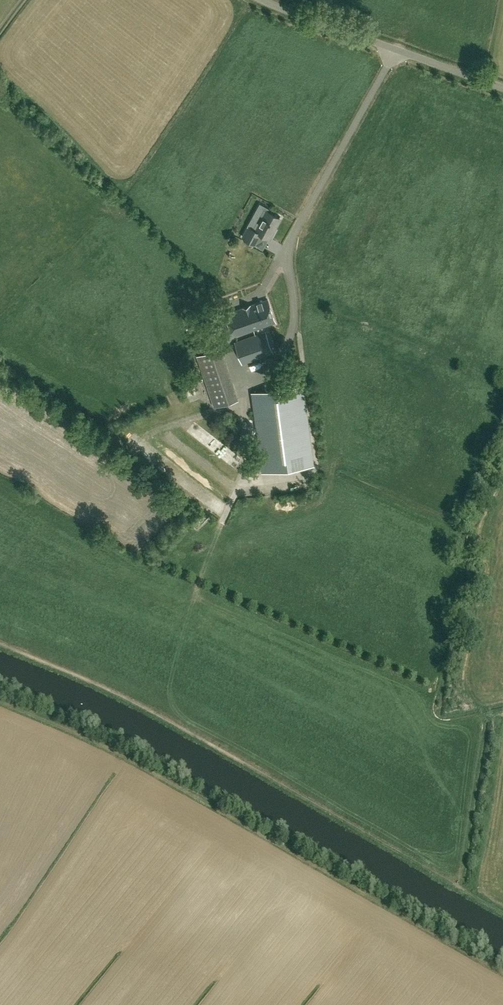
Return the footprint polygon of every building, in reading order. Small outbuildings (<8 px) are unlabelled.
[(248,226),(243,236),(255,243),(261,233),(269,237),(274,229),(273,228),(274,226),(279,217),(268,211),(269,209),(259,203),(254,214),(261,218),(255,229),(248,226)] [(225,313),(233,337),(277,322),(268,298),(225,313)] [(234,343),(241,363),(272,353),(265,332),(234,343)] [(214,407),(239,399),(221,347),(196,355),(214,407)] [(303,385),(251,392),(262,471),(314,465),(303,385)] [(173,447),(182,444),(179,436),(170,440),(173,447)] [(218,454),(231,463),(238,454),(225,444),(218,454)] [(286,483),(286,490),(302,490),(302,479),(296,479),(296,483),(286,483)]
